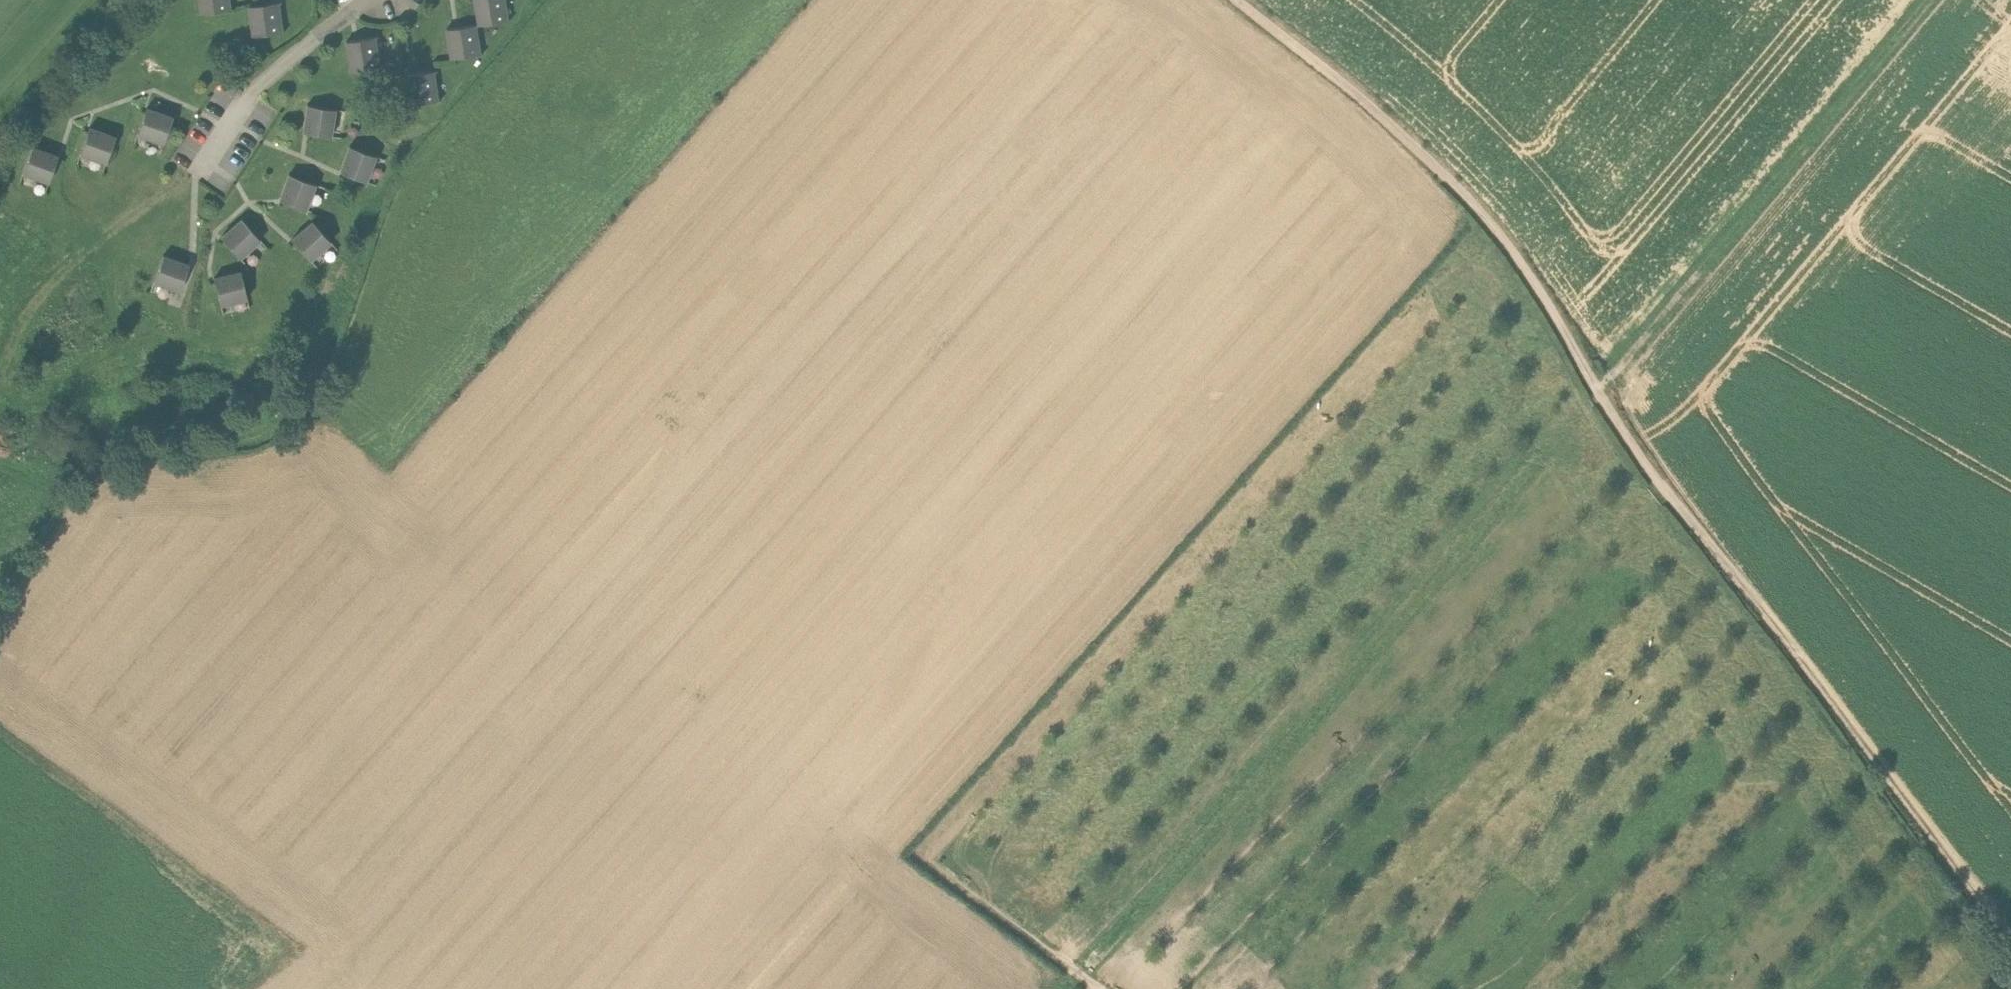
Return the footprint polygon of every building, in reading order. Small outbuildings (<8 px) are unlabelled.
[(201,13),(225,10),(224,0),(200,0),(201,13)] [(508,0),(475,0),(479,23),(479,24),(511,19),(508,0)] [(273,2),(249,6),(253,35),(277,32),(273,2)] [(451,58),(483,53),(479,24),(479,23),(447,28),(451,58)] [(352,71),(375,66),(370,37),(346,41),(352,71)] [(409,104),(433,101),(429,71),(405,75),(409,104)] [(334,110),(308,106),(304,132),(330,135),(334,110)] [(146,107),(138,134),(163,143),(172,117),(146,107)] [(116,136),(89,128),(81,153),(105,162),(116,136)] [(49,182),(58,156),(32,147),(24,173),(49,182)] [(374,157),(349,147),(341,172),(365,181),(374,157)] [(315,183),(289,175),(280,199),(304,209),(315,183)] [(242,219),(221,237),(238,257),(260,239),(242,219)] [(330,242),(312,222),(292,239),(310,260),(330,242)] [(187,266),(163,256),(154,282),(179,291),(187,266)] [(241,272),(213,278),(220,304),(247,298),(241,272)]
